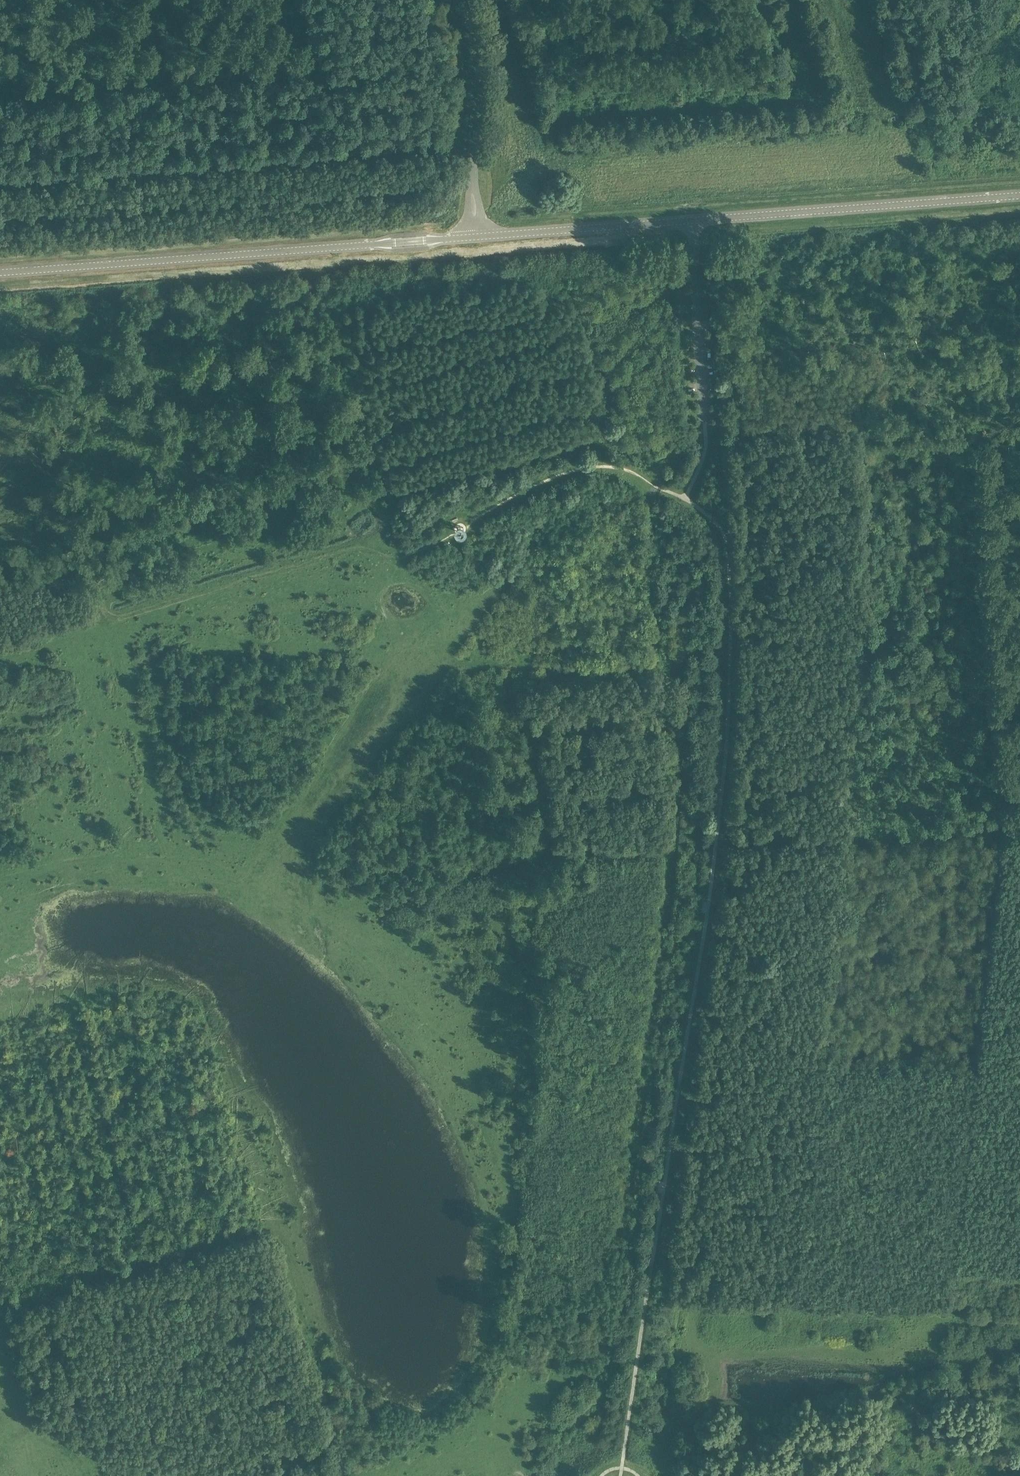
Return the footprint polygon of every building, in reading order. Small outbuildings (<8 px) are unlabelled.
[(884,892),(876,897),(879,903),(888,897),(884,892)]
